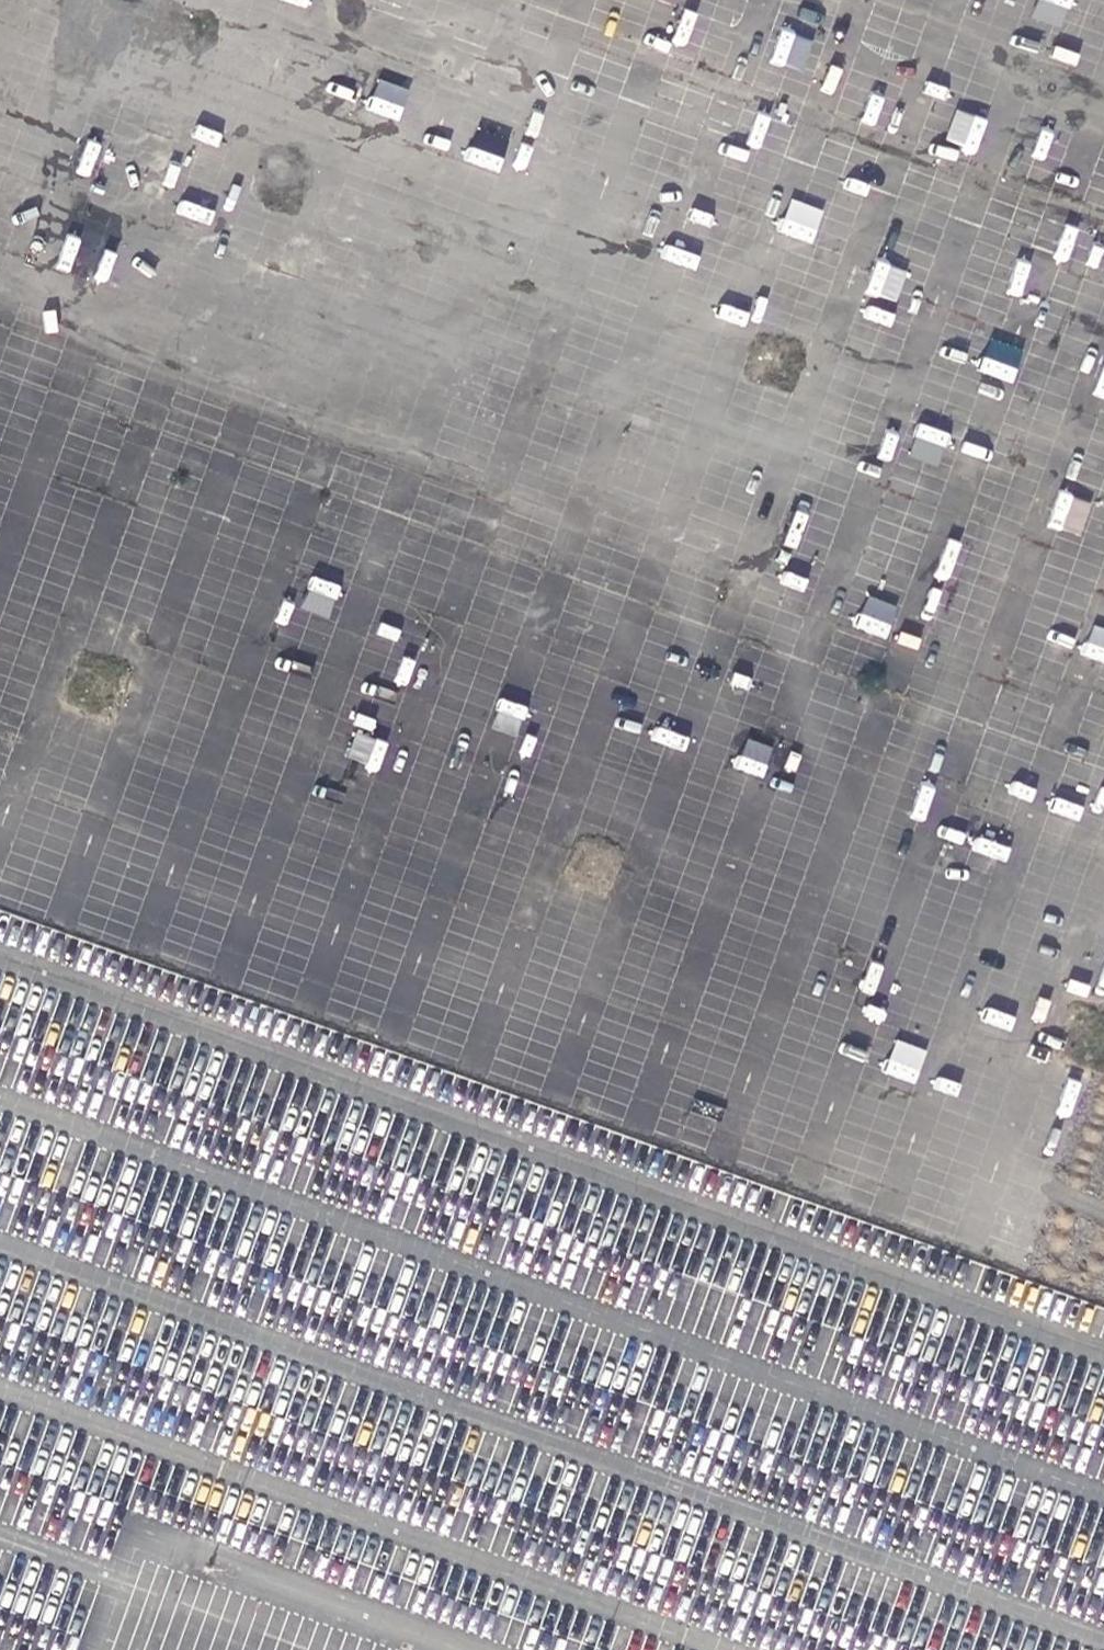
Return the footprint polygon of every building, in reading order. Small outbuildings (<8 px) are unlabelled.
[(774,61),(803,67),(810,37),(781,31),(774,61)] [(368,110),(398,119),(408,88),(378,78),(368,110)] [(811,243),(823,210),(792,199),(780,231),(811,243)] [(868,597),(857,628),(885,638),(896,607),(868,597)] [(746,738),(736,768),(762,777),(772,747),(746,738)] [(913,1083),(925,1051),(897,1040),(885,1072),(913,1083)]
